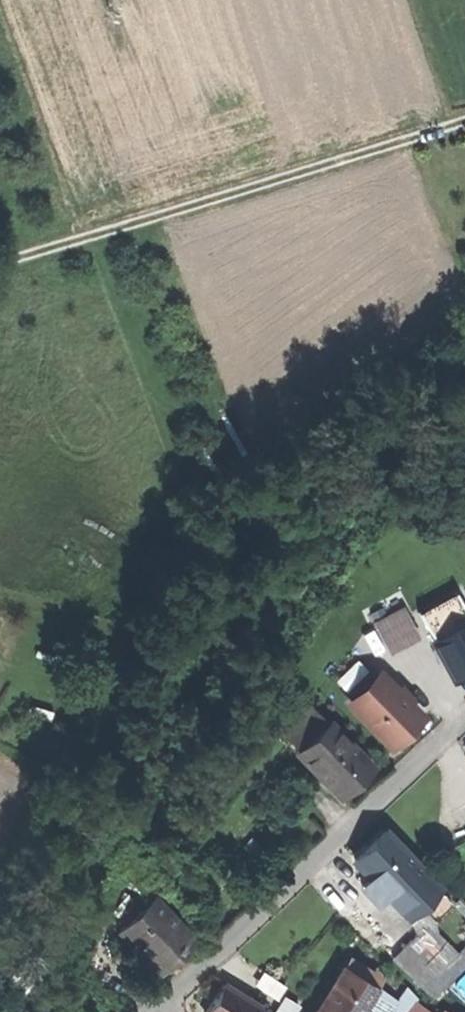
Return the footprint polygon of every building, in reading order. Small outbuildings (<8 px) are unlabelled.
[(453,677),(464,671),(464,613),(458,600),(442,610),(437,601),(416,612),(453,677)] [(402,606),(373,621),(388,650),(417,635),(402,606)] [(351,704),(389,743),(418,714),(380,675),(351,704)] [(315,710),(308,705),(283,734),(298,748),(325,721),(315,710)] [(341,797),(372,767),(326,721),(325,721),(298,748),(295,751),(341,797)] [(383,831),(354,859),(405,912),(416,901),(434,885),(383,831)] [(416,901),(432,918),(450,901),(434,885),(416,901)] [(139,957),(156,975),(193,939),(152,898),(150,897),(146,900),(118,929),(143,953),(139,957)] [(416,932),(389,957),(420,987),(455,950),(436,931),(426,942),(416,932)] [(311,1011),(359,1011),(372,992),(375,986),(341,965),(311,1011)] [(263,971),(254,985),(277,998),(285,984),(263,971)] [(204,1011),(264,1011),(222,984),(204,1011)] [(359,1011),(388,1011),(394,1004),(372,992),(359,1011)] [(413,999),(403,1011),(432,1011),(413,999)]
